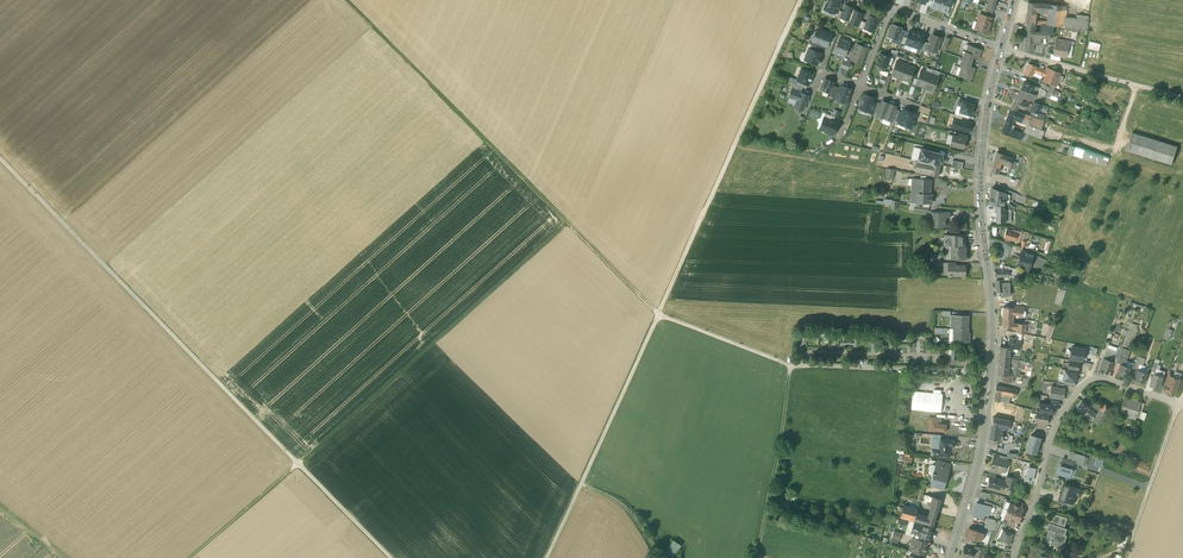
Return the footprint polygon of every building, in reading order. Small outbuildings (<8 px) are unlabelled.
[(828,3),(826,4),(825,6),(826,8),(825,10),(834,13),(834,12),(838,3),(839,1),(839,0),(829,0),(828,3)] [(932,7),(939,9),(942,0),(934,0),(932,7)] [(951,0),(942,0),(939,9),(947,12),(949,7),(952,0),(951,0)] [(987,7),(993,9),(996,0),(989,0),(987,7)] [(1036,3),(1028,2),(1027,12),(1035,13),(1035,10),(1036,3)] [(1050,4),(1036,3),(1035,10),(1048,11),(1049,12),(1050,4)] [(1061,5),(1050,4),(1049,12),(1048,23),(1048,24),(1048,25),(1049,25),(1060,26),(1061,5)] [(854,8),(845,5),(842,12),(840,17),(840,18),(849,21),(853,10),(854,10),(854,8)] [(987,7),(986,7),(983,15),(991,17),(993,9),(987,7)] [(854,10),(853,10),(849,21),(848,22),(857,26),(860,20),(862,13),(854,10)] [(1035,13),(1027,12),(1026,24),(1034,24),(1034,21),(1034,18),(1035,13)] [(983,15),(979,14),(977,21),(979,22),(977,29),(988,32),(992,17),(991,17),(983,15)] [(878,18),(869,15),(866,22),(864,28),(864,29),(873,32),(878,18)] [(1089,16),(1077,15),(1077,18),(1076,28),(1088,29),(1089,16)] [(1065,17),(1064,26),(1076,28),(1077,18),(1065,17)] [(902,27),(892,24),(887,37),(897,41),(901,29),(902,27)] [(1034,24),(1026,24),(1025,42),(1033,43),(1034,43),(1034,41),(1040,41),(1040,37),(1049,37),(1049,25),(1048,25),(1048,24),(1047,24),(1041,24),(1040,32),(1034,32),(1035,24),(1034,24)] [(831,34),(817,29),(814,38),(822,42),(827,44),(831,34)] [(917,33),(910,30),(907,38),(905,44),(912,46),(917,33)] [(924,35),(917,33),(912,46),(919,49),(921,43),(924,35)] [(929,43),(927,49),(936,52),(941,38),(932,34),(929,43)] [(822,42),(814,38),(813,38),(810,45),(819,48),(822,42)] [(850,41),(840,38),(834,53),(844,57),(850,41)] [(1099,50),(1101,43),(1089,41),(1088,48),(1099,50)] [(1033,43),(1025,42),(1025,51),(1033,51),(1034,44),(1033,44),(1033,43)] [(1056,42),(1055,42),(1053,54),(1065,56),(1067,45),(1068,44),(1056,42)] [(867,48),(857,44),(854,52),(864,55),(867,48)] [(981,49),(968,45),(970,46),(968,52),(965,51),(963,57),(972,61),(973,57),(978,59),(981,49)] [(810,49),(809,49),(804,60),(808,61),(808,62),(809,63),(811,64),(812,63),(817,65),(818,61),(819,61),(818,60),(820,58),(820,57),(821,54),(819,53),(810,49)] [(864,55),(854,52),(851,59),(861,63),(864,55)] [(890,57),(881,53),(876,64),(882,66),(882,68),(885,69),(887,68),(888,65),(887,64),(890,57)] [(898,59),(915,66),(916,63),(899,56),(898,59)] [(972,61),(963,57),(960,66),(962,68),(960,75),(958,74),(957,75),(970,80),(974,69),(969,68),(970,66),(972,61)] [(902,62),(897,60),(891,75),(898,77),(898,76),(901,77),(905,65),(901,63),(902,62)] [(1037,67),(1028,63),(1024,73),(1031,75),(1033,71),(1036,72),(1037,67)] [(910,67),(905,65),(901,77),(903,78),(903,79),(909,82),(915,67),(910,65),(910,67)] [(808,71),(806,70),(805,71),(801,69),(796,80),(798,81),(807,85),(809,85),(810,81),(811,81),(812,78),(813,74),(809,72),(808,71)] [(1060,74),(1049,69),(1047,72),(1045,71),(1043,75),(1043,76),(1045,77),(1044,80),(1047,82),(1055,85),(1057,82),(1059,75),(1060,74)] [(926,71),(921,70),(916,84),(922,87),(923,86),(925,87),(930,74),(925,73),(926,71)] [(930,74),(925,87),(928,88),(927,89),(934,91),(939,76),(935,75),(934,76),(930,74)] [(833,82),(825,79),(822,86),(821,87),(820,89),(821,90),(823,91),(824,91),(828,92),(829,93),(832,85),(833,82)] [(1035,86),(1023,82),(1020,89),(1032,93),(1035,87),(1035,86)] [(796,85),(792,83),(790,89),(792,90),(792,89),(800,93),(802,87),(796,85)] [(832,85),(829,93),(828,92),(828,94),(833,96),(836,88),(836,87),(832,85)] [(842,85),(840,90),(836,100),(842,102),(843,99),(844,99),(846,99),(847,98),(851,89),(842,85)] [(1040,89),(1035,87),(1032,93),(1036,95),(1045,98),(1047,93),(1044,91),(1040,89)] [(800,93),(792,89),(792,90),(789,97),(797,100),(795,106),(803,109),(809,95),(808,95),(808,96),(800,93)] [(1032,93),(1020,89),(1015,99),(1020,102),(1021,100),(1023,97),(1027,99),(1033,101),(1036,95),(1032,93)] [(874,98),(865,94),(859,109),(869,112),(873,102),(874,98)] [(1025,102),(1021,100),(1020,102),(1015,99),(1010,108),(1017,111),(1018,107),(1020,107),(1025,109),(1027,103),(1025,102)] [(960,112),(970,115),(971,115),(974,104),(959,100),(958,105),(962,106),(960,112)] [(877,113),(876,115),(883,118),(889,104),(882,101),(881,103),(877,113)] [(1042,105),(1035,102),(1033,105),(1030,111),(1031,112),(1038,114),(1038,113),(1040,110),(1042,105)] [(1028,104),(1027,103),(1025,109),(1030,111),(1033,105),(1029,103),(1028,104)] [(889,104),(883,118),(891,121),(892,119),(895,109),(896,106),(889,104)] [(930,111),(921,107),(918,112),(928,116),(930,111)] [(831,114),(838,117),(841,111),(833,108),(831,114)] [(1010,108),(1005,122),(1011,124),(1013,118),(1021,121),(1022,121),(1025,114),(1017,111),(1010,108)] [(917,114),(903,109),(902,112),(899,121),(898,122),(906,125),(906,127),(911,129),(917,114)] [(835,117),(825,113),(823,118),(824,118),(833,122),(835,117)] [(1029,115),(1025,114),(1022,121),(1022,123),(1027,124),(1041,130),(1044,120),(1038,119),(1029,116),(1029,115)] [(833,122),(824,118),(820,129),(824,131),(825,133),(828,132),(833,134),(838,123),(833,122)] [(961,120),(954,118),(951,128),(969,133),(972,123),(961,120)] [(1023,134),(1009,129),(1011,124),(1005,122),(1001,133),(1021,140),(1023,134)] [(1041,130),(1027,124),(1024,132),(1042,139),(1045,131),(1041,130)] [(1057,125),(1053,124),(1052,129),(1062,133),(1064,128),(1062,127),(1057,125)] [(1177,147),(1132,133),(1126,151),(1172,165),(1177,147)] [(966,139),(959,137),(953,136),(951,145),(963,148),(966,140),(966,139)] [(1109,159),(1070,145),(1068,153),(1106,166),(1109,159)] [(943,154),(921,149),(918,162),(919,162),(940,166),(943,154)] [(1012,159),(997,152),(994,162),(1000,164),(1000,161),(1010,166),(1011,164),(1012,159)] [(953,161),(952,167),(962,169),(964,162),(953,161)] [(940,166),(919,162),(917,172),(930,174),(930,175),(938,176),(940,166)] [(994,162),(990,177),(996,179),(1000,164),(994,162)] [(1010,166),(1007,175),(1007,177),(1013,178),(1016,166),(1011,164),(1010,166)] [(894,170),(887,169),(886,177),(893,178),(894,170)] [(996,179),(990,177),(989,183),(1009,191),(1016,193),(1018,186),(1006,182),(996,179)] [(1013,178),(1007,177),(1006,182),(1018,186),(1020,180),(1013,178)] [(931,181),(913,180),(912,193),(918,194),(930,195),(931,181)] [(1005,193),(991,188),(990,197),(1004,199),(1005,193)] [(930,195),(918,194),(918,202),(923,203),(932,203),(932,195),(930,195)] [(1025,197),(1018,194),(1016,201),(1023,204),(1025,197)] [(1004,199),(990,197),(989,204),(994,205),(995,205),(1003,206),(1004,203),(1004,199)] [(1008,203),(1004,203),(1003,206),(1004,206),(1005,209),(1005,210),(1011,210),(1014,211),(1015,207),(1008,203)] [(997,212),(997,222),(1005,222),(1005,210),(1005,209),(1004,206),(1003,206),(995,205),(995,212),(997,212)] [(950,212),(930,212),(930,216),(930,221),(930,227),(945,227),(945,218),(950,218),(950,212)] [(1018,232),(1007,229),(1004,238),(1015,241),(1018,232)] [(964,235),(945,235),(945,246),(948,246),(951,246),(953,246),(964,246),(964,235)] [(953,246),(951,246),(948,246),(948,253),(952,253),(952,259),(965,259),(965,246),(953,246)] [(1038,256),(1021,251),(1017,265),(1029,269),(1030,263),(1034,264),(1035,265),(1037,257),(1038,256)] [(1045,259),(1037,257),(1035,265),(1034,264),(1034,265),(1043,268),(1045,259)] [(965,266),(956,266),(956,263),(948,262),(948,266),(949,266),(949,276),(964,276),(965,266)] [(1023,269),(1009,266),(1008,270),(1009,270),(1009,276),(1010,277),(1014,278),(1020,279),(1023,269)] [(1009,282),(1002,283),(1001,279),(996,280),(997,292),(1001,292),(1002,297),(1010,296),(1009,282)] [(1062,289),(1060,289),(1055,303),(1061,305),(1066,290),(1062,289)] [(1013,308),(1003,307),(1003,317),(1013,317),(1013,315),(1022,316),(1022,311),(1024,311),(1024,306),(1014,305),(1013,308)] [(969,316),(952,316),(951,329),(968,329),(969,316)] [(1013,317),(1003,317),(1002,327),(1016,328),(1016,332),(1025,334),(1026,325),(1013,324),(1013,317)] [(1055,325),(1051,324),(1046,337),(1050,338),(1055,325)] [(1130,327),(1122,348),(1130,350),(1138,329),(1130,327)] [(1166,328),(1163,338),(1169,340),(1172,331),(1166,328)] [(968,329),(951,329),(954,329),(953,342),(970,342),(970,336),(968,336),(968,329)] [(1016,339),(1009,338),(1008,347),(1011,347),(1015,348),(1016,342),(1016,339)] [(1008,347),(1000,346),(999,357),(1010,358),(1010,354),(1010,355),(1011,347),(1008,347)] [(1069,359),(1079,361),(1082,361),(1082,358),(1083,358),(1084,352),(1084,349),(1072,346),(1069,359)] [(1117,351),(1107,348),(1104,358),(1113,361),(1117,351)] [(1130,350),(1122,348),(1121,352),(1117,362),(1120,363),(1125,365),(1126,360),(1127,359),(1130,350)] [(999,365),(1009,367),(1010,358),(999,357),(999,365)] [(1025,361),(1010,358),(1009,367),(1023,369),(1025,361)] [(1113,361),(1104,358),(1100,367),(1110,371),(1113,361)] [(1079,361),(1069,359),(1069,362),(1067,363),(1067,365),(1068,366),(1067,369),(1077,371),(1079,361)] [(1125,365),(1120,363),(1116,373),(1127,377),(1130,367),(1125,365)] [(1009,367),(999,365),(998,374),(1004,375),(1008,376),(1008,373),(1009,367)] [(1143,366),(1139,365),(1138,370),(1147,373),(1149,368),(1143,366)] [(1075,382),(1077,371),(1067,369),(1064,369),(1063,373),(1062,380),(1065,380),(1074,382),(1075,382)] [(1138,370),(1137,369),(1133,379),(1144,383),(1147,373),(1138,370)] [(1155,374),(1154,374),(1150,385),(1159,388),(1163,377),(1155,374)] [(1008,376),(1004,375),(1004,382),(1012,383),(1013,376),(1008,376)] [(1171,376),(1168,384),(1166,391),(1175,394),(1180,379),(1171,376)] [(1008,388),(996,386),(996,393),(1001,394),(1006,395),(1008,388)] [(1065,388),(1057,387),(1057,386),(1051,386),(1049,396),(1063,398),(1065,388)] [(1012,388),(1008,388),(1006,395),(1010,396),(1016,397),(1017,390),(1011,389),(1012,388)] [(1006,395),(1001,394),(1000,402),(1009,403),(1010,396),(1006,395)] [(1141,402),(1125,397),(1118,416),(1119,416),(1120,413),(1135,418),(1134,418),(1135,419),(1138,410),(1141,402)] [(1089,405),(1082,400),(1076,408),(1084,413),(1087,408),(1089,405)] [(1102,407),(1093,400),(1090,404),(1099,410),(1102,407)] [(1009,403),(1000,402),(995,401),(994,408),(999,409),(1007,410),(1009,403)] [(1050,404),(1040,402),(1038,411),(1048,412),(1051,413),(1052,409),(1056,410),(1057,406),(1050,404)] [(1102,407),(1099,410),(1096,414),(1093,419),(1099,423),(1111,407),(1104,403),(1102,407)] [(1038,411),(1037,410),(1034,421),(1038,422),(1045,423),(1046,423),(1048,413),(1048,412),(1038,411)] [(1096,414),(1091,411),(1091,410),(1091,411),(1088,415),(1093,419),(1096,414)] [(942,419),(929,418),(927,431),(946,433),(947,425),(941,424),(942,419)] [(1010,421),(994,418),(992,426),(1001,428),(1008,429),(1010,421)] [(1001,428),(992,426),(991,439),(1000,440),(1001,432),(1000,432),(1001,428)] [(1040,437),(1030,434),(1026,451),(1030,452),(1030,451),(1036,452),(1038,445),(1039,442),(1039,441),(1040,437)] [(1007,436),(1002,436),(1001,443),(1012,444),(1013,436),(1007,435),(1007,436)] [(939,440),(933,439),(932,450),(940,450),(940,440),(939,439),(939,440)] [(955,441),(940,439),(940,440),(940,450),(939,456),(944,456),(944,454),(949,454),(950,447),(954,447),(955,441)] [(1085,456),(1069,451),(1066,459),(1074,462),(1074,463),(1082,465),(1085,456)] [(1006,461),(999,459),(1000,456),(994,454),(993,458),(994,459),(992,468),(991,468),(991,469),(1000,471),(1001,469),(1004,470),(1006,461)] [(912,458),(905,457),(903,463),(910,465),(912,458)] [(1097,457),(1095,465),(1102,467),(1104,459),(1097,457)] [(1066,459),(1062,458),(1057,473),(1069,476),(1074,463),(1074,462),(1066,459)] [(948,469),(937,466),(935,473),(932,473),(932,474),(933,474),(930,485),(943,489),(945,482),(944,482),(948,469)] [(1032,480),(1035,468),(1028,467),(1026,477),(1025,477),(1024,481),(1031,483),(1032,480)] [(996,474),(990,473),(989,477),(987,487),(993,488),(994,480),(995,479),(996,474)] [(1017,479),(1006,477),(1005,482),(1007,483),(1005,489),(1014,491),(1017,479)] [(1005,482),(994,480),(993,488),(1002,491),(1002,490),(1005,491),(1005,489),(1007,483),(1005,482)] [(1082,490),(1065,484),(1062,493),(1060,493),(1059,499),(1066,501),(1070,502),(1073,494),(1076,495),(1080,496),(1082,490)] [(934,497),(925,495),(924,501),(919,500),(919,502),(932,505),(934,497)] [(940,499),(934,497),(932,505),(931,505),(938,507),(940,499)] [(1021,507),(1014,505),(1010,503),(1007,510),(1020,515),(1023,508),(1021,507)] [(984,506),(977,504),(973,516),(984,519),(985,515),(989,516),(991,508),(984,506)] [(918,509),(904,505),(900,518),(914,521),(914,520),(916,514),(918,509)] [(938,507),(931,505),(928,517),(926,524),(933,526),(938,507)] [(1020,515),(1007,510),(1004,517),(1008,519),(1009,519),(1015,521),(1015,522),(1017,523),(1020,515)] [(1067,517),(1053,513),(1054,514),(1051,523),(1049,522),(1048,523),(1051,524),(1045,539),(1050,540),(1049,543),(1050,544),(1052,540),(1063,543),(1066,535),(1064,534),(1066,528),(1063,527),(1067,517)] [(916,514),(914,520),(926,524),(928,517),(916,514)] [(987,519),(984,529),(992,531),(994,531),(997,525),(995,521),(987,519)] [(924,525),(914,522),(911,532),(915,534),(914,537),(928,541),(932,528),(923,526),(924,525)] [(980,531),(969,528),(966,537),(966,538),(972,539),(981,542),(983,533),(984,532),(980,531)] [(1013,534),(1003,530),(998,540),(997,540),(1005,544),(1008,545),(1013,534)] [(901,533),(894,531),(891,538),(899,540),(901,533)] [(1120,533),(1117,545),(1126,547),(1128,534),(1120,533)] [(681,546),(673,541),(666,552),(673,557),(681,546)] [(926,545),(914,541),(911,551),(923,554),(924,550),(925,550),(926,547),(925,547),(926,545)] [(975,546),(974,550),(972,557),(979,557),(982,548),(975,546)] [(964,548),(962,556),(969,557),(972,557),(974,550),(964,548)]
